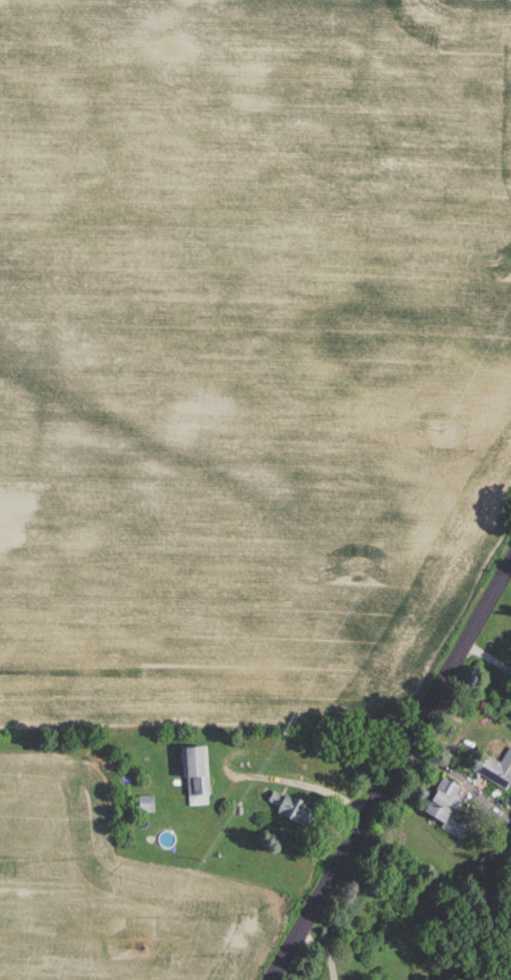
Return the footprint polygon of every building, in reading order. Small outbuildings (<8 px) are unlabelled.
[(206,806),(204,748),(177,749),(179,780),(185,780),(187,807),(206,806)] [(506,748),(499,764),(476,752),(467,771),(507,790),(510,781),(510,751),(506,748)] [(459,797),(456,796),(460,787),(439,777),(422,815),(446,825),(459,797)] [(265,802),(276,808),(273,813),(294,825),(304,808),(272,789),(265,802)] [(152,813),(152,796),(136,796),(136,813),(152,813)]
